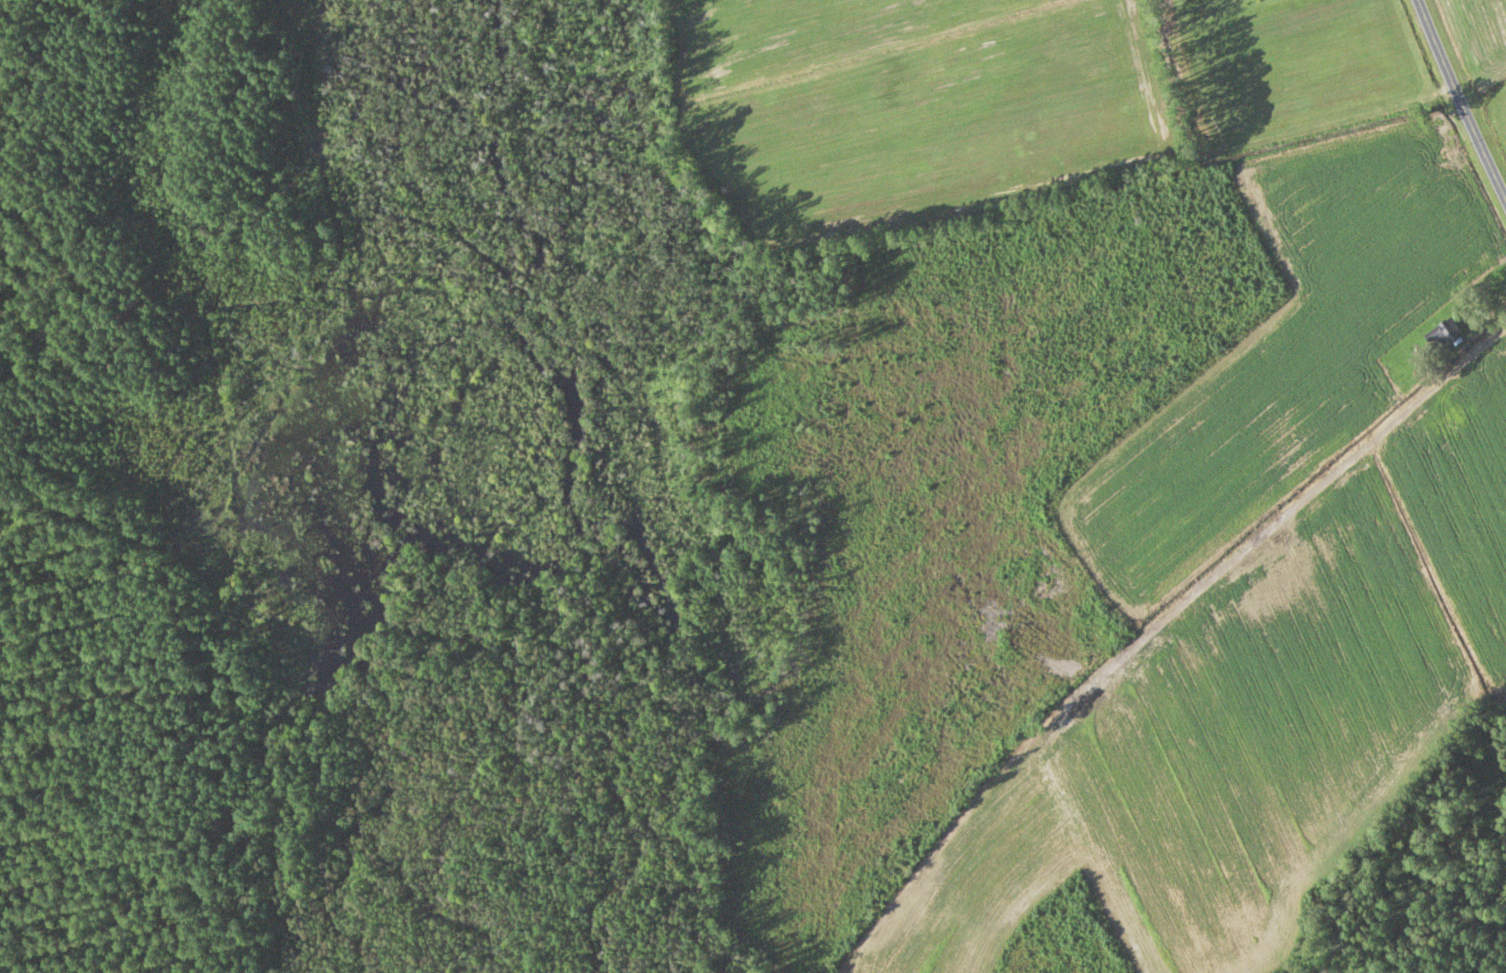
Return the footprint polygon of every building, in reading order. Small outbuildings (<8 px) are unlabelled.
[(1458,334),(1450,318),(1421,333),(1429,349),(1458,334)]
